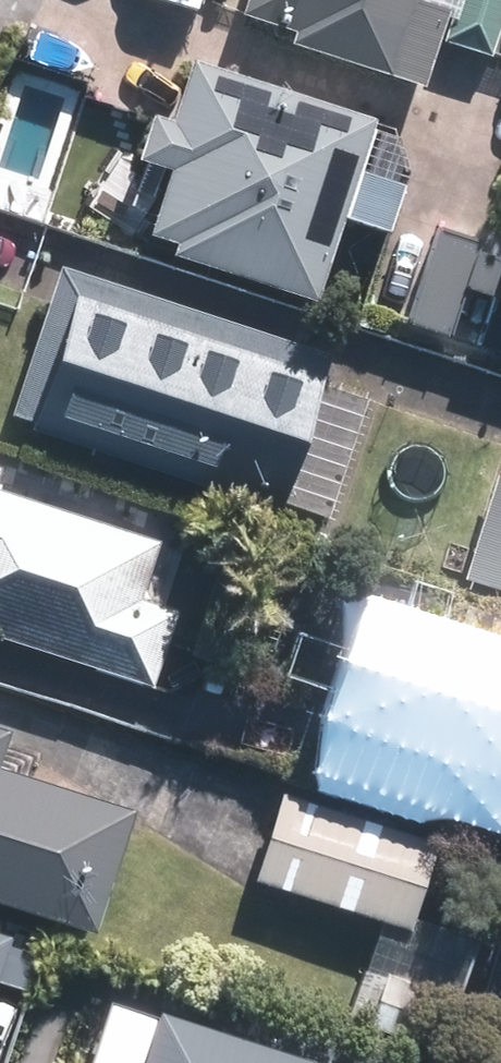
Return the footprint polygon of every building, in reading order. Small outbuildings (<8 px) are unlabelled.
[(238,10),(292,28),(288,40),(420,84),(443,12),(449,15),(442,38),(489,51),(500,15),(500,0),(241,0),(238,10)] [(307,302),(365,122),(185,63),(166,121),(142,114),(127,160),(160,170),(139,235),(167,244),(163,255),(307,302)] [(479,251),(481,245),(440,233),(412,323),(451,335),(466,288),(494,297),(479,350),(500,357),(500,258),(479,251)] [(335,358),(67,271),(19,420),(42,427),(40,435),(284,516),(335,358)] [(495,476),(462,580),(464,582),(461,591),(500,604),(500,478),(495,476)] [(180,612),(144,600),(163,542),(0,490),(0,635),(156,686),(180,612)] [(328,785),(411,811),(414,802),(500,829),(500,637),(372,597),(336,710),(342,712),(322,774),(331,777),(328,785)] [(86,931),(125,810),(0,769),(0,904),(86,931)] [(252,882),(380,922),(352,1013),(371,1019),(368,1027),(438,1049),(474,939),(412,919),(436,843),(280,794),(252,882)] [(142,1012),(125,1062),(300,1062),(142,1012)]
